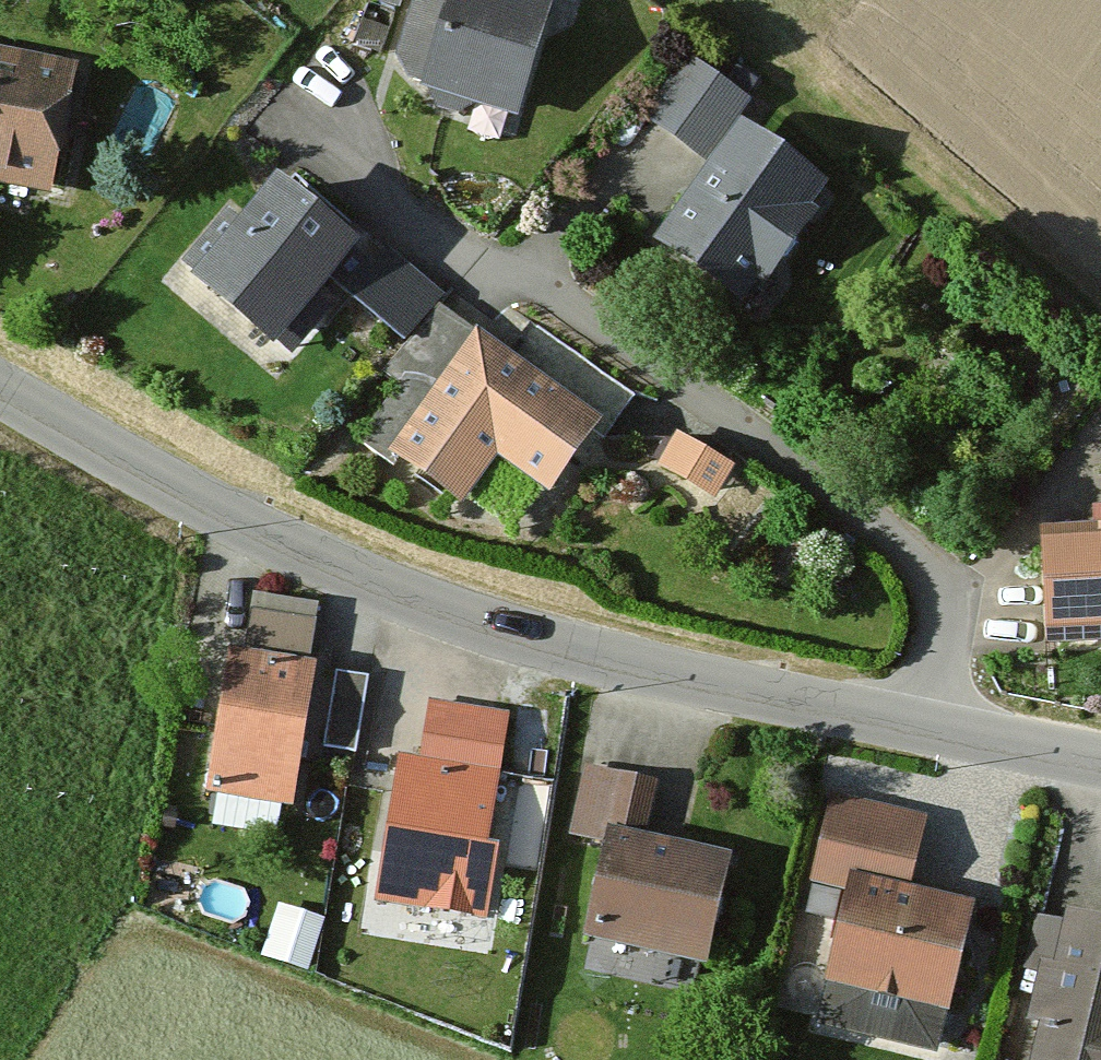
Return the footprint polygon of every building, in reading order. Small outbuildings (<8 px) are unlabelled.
[(411,0),(398,0),(391,25),(423,34),(405,94),(504,123),(540,0),(439,0),(436,8),(411,0)] [(0,57),(0,198),(38,206),(69,73),(0,57)] [(727,104),(675,68),(637,123),(689,159),(727,104)] [(158,110),(133,96),(107,142),(133,157),(158,110)] [(727,130),(642,244),(724,305),(809,192),(727,130)] [(257,183),(173,279),(260,354),(344,259),(257,183)] [(589,427),(457,336),(371,460),(458,520),(491,471),(537,503),(589,427)] [(718,499),(732,468),(675,442),(661,474),(718,499)] [(1030,546),(1031,649),(1100,648),(1100,545),(1030,546)] [(306,621),(247,610),(239,653),(299,663),(306,621)] [(308,678),(218,662),(193,794),(283,810),(308,678)] [(362,686),(324,680),(313,752),(352,758),(362,686)] [(495,723),(420,711),(412,764),(387,760),(364,909),(464,924),(495,723)] [(651,791),(578,775),(562,843),(589,849),(567,946),(696,975),(723,859),(639,840),(651,791)] [(918,828),(819,805),(798,893),(834,901),(812,992),(850,1001),(846,1019),(899,1031),(903,1013),(939,1021),(965,911),(902,896),(918,828)] [(319,926),(275,914),(261,965),(305,977),(319,926)] [(1047,923),(1020,1059),(1100,1059),(1100,933),(1047,923)] [(937,1040),(935,1059),(967,1059),(968,1042),(937,1040)]
